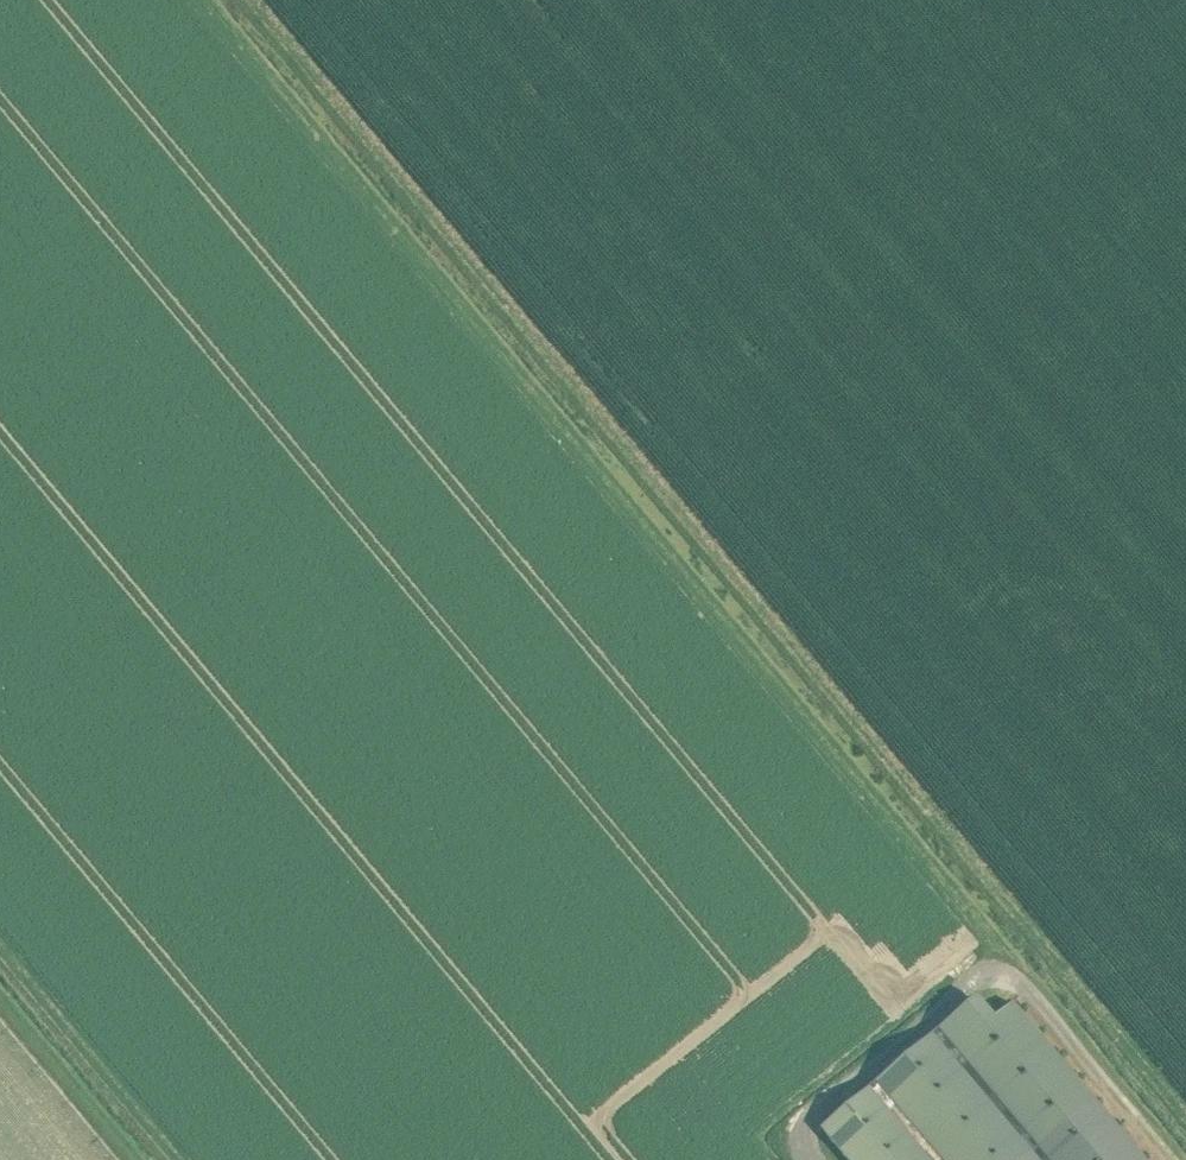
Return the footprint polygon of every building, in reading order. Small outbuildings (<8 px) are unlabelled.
[(1012,1003),(993,1019),(979,1003),(824,1134),(846,1159),(1144,1159),(1012,1003)]
